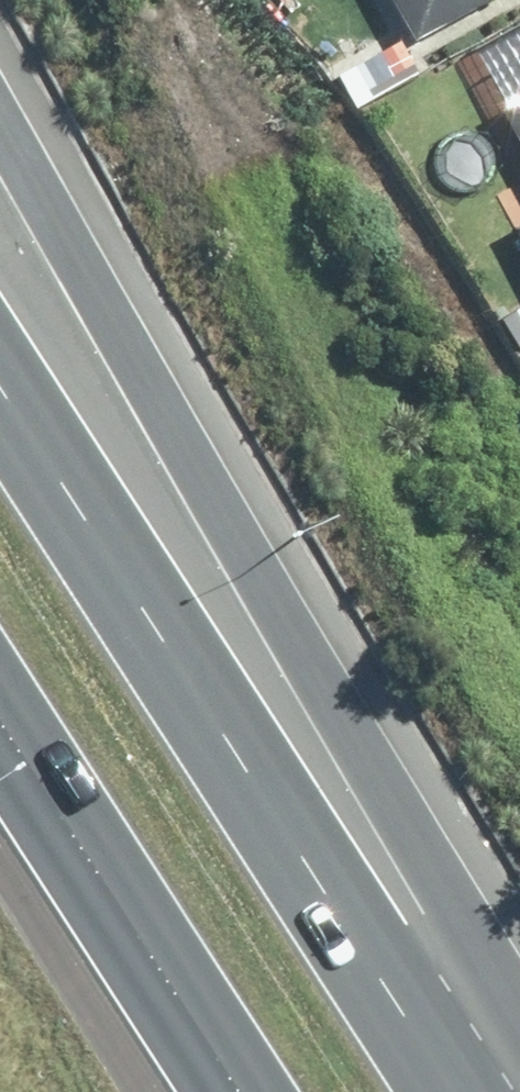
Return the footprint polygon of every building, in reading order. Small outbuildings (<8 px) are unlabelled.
[(401,51),(492,0),(373,0),(401,51)] [(519,196),(519,117),(486,136),(519,196)]
